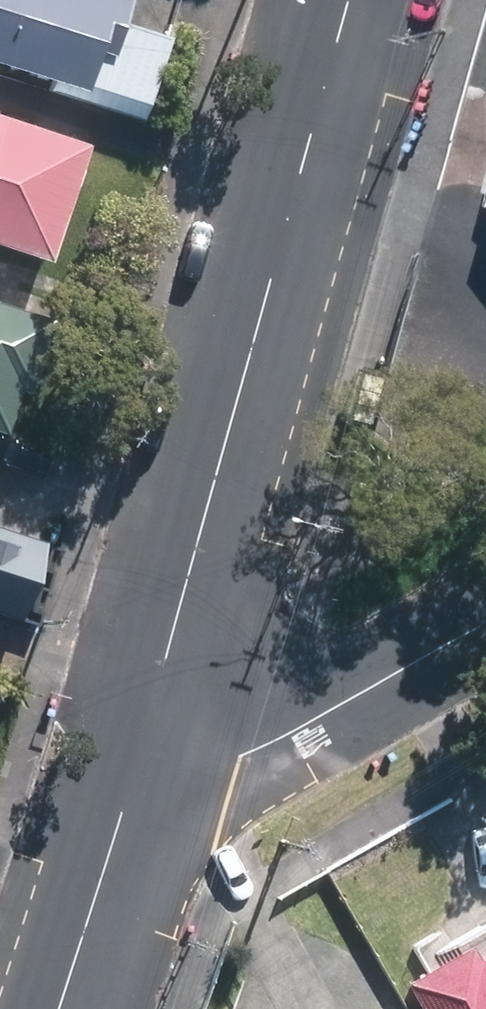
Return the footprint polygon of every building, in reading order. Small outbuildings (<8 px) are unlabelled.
[(56,85),(54,91),(144,119),(168,46),(123,32),(132,4),(121,0),(0,0),(0,68),(56,85)] [(47,263),(86,145),(0,116),(0,247),(47,263)] [(14,386),(25,389),(48,319),(36,316),(0,304),(0,431),(14,386)] [(0,525),(0,611),(39,623),(64,545),(0,525)] [(405,1008),(485,1008),(485,953),(465,965),(455,949),(392,986),(405,1008)]
